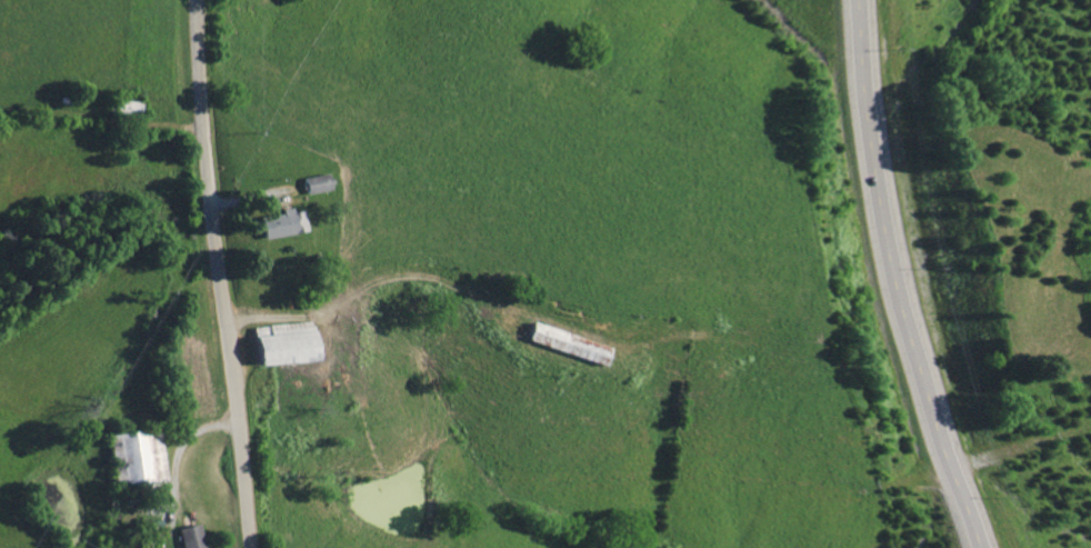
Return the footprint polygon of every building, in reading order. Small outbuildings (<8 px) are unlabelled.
[(299,178),(303,195),(327,189),(323,173),(299,178)] [(298,211),(288,212),(287,207),(276,209),(277,214),(254,218),(257,239),(302,231),(298,211)] [(305,359),(303,321),(246,324),(248,362),(305,359)] [(519,340),(595,364),(601,344),(525,321),(519,340)] [(193,522),(173,528),(179,547),(200,547),(193,522)]
